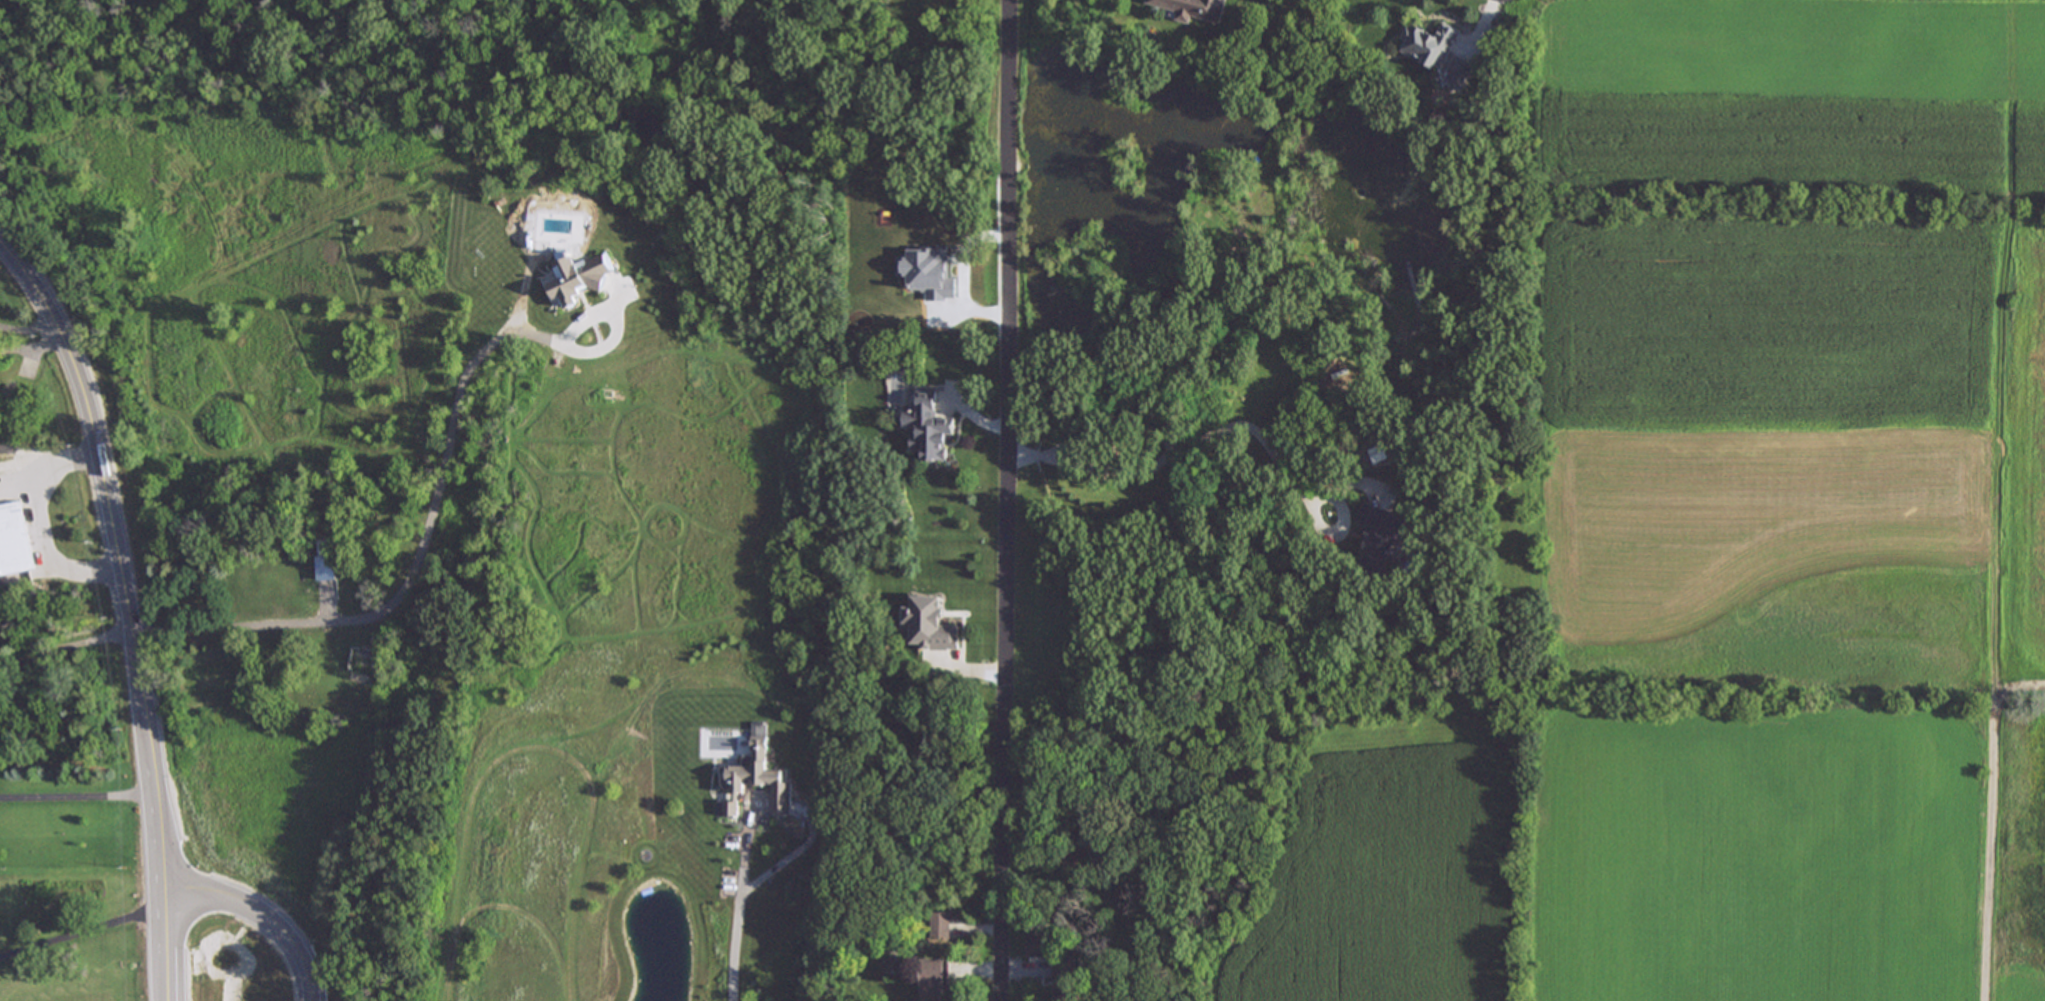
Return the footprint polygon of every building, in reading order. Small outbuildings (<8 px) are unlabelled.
[(1177,11),(1175,20),(1189,23),(1191,15),(1220,22),(1225,0),(1147,0),(1146,4),(1177,11)] [(1461,30),(1443,21),(1437,35),(1409,22),(1400,40),(1407,43),(1402,53),(1441,72),(1461,30)] [(1454,76),(1449,86),(1460,91),(1475,64),(1455,54),(1446,72),(1454,76)] [(935,388),(916,387),(916,409),(902,409),(902,427),(911,427),(911,450),(922,451),(922,461),(944,461),(944,437),(954,437),(954,418),(935,418),(935,388)] [(1,574),(33,569),(22,501),(0,504),(0,569),(1,574)] [(1400,544),(1407,514),(1363,504),(1358,525),(1368,527),(1358,569),(1385,576),(1393,542),(1400,544)] [(337,580),(337,553),(314,553),(314,580),(337,580)] [(959,649),(959,627),(943,627),(944,595),(913,595),(913,605),(903,605),(903,626),(913,626),(913,649),(959,649)] [(345,669),(375,674),(379,652),(349,647),(345,669)] [(314,672),(313,686),(322,686),(322,672),(314,672)] [(949,935),(949,919),(930,919),(930,935),(949,935)] [(1026,956),(1052,956),(1052,934),(1026,933),(1026,956)] [(919,958),(919,1000),(946,1000),(946,958),(919,958)] [(1053,992),(1074,992),(1074,963),(1053,963),(1053,992)]
